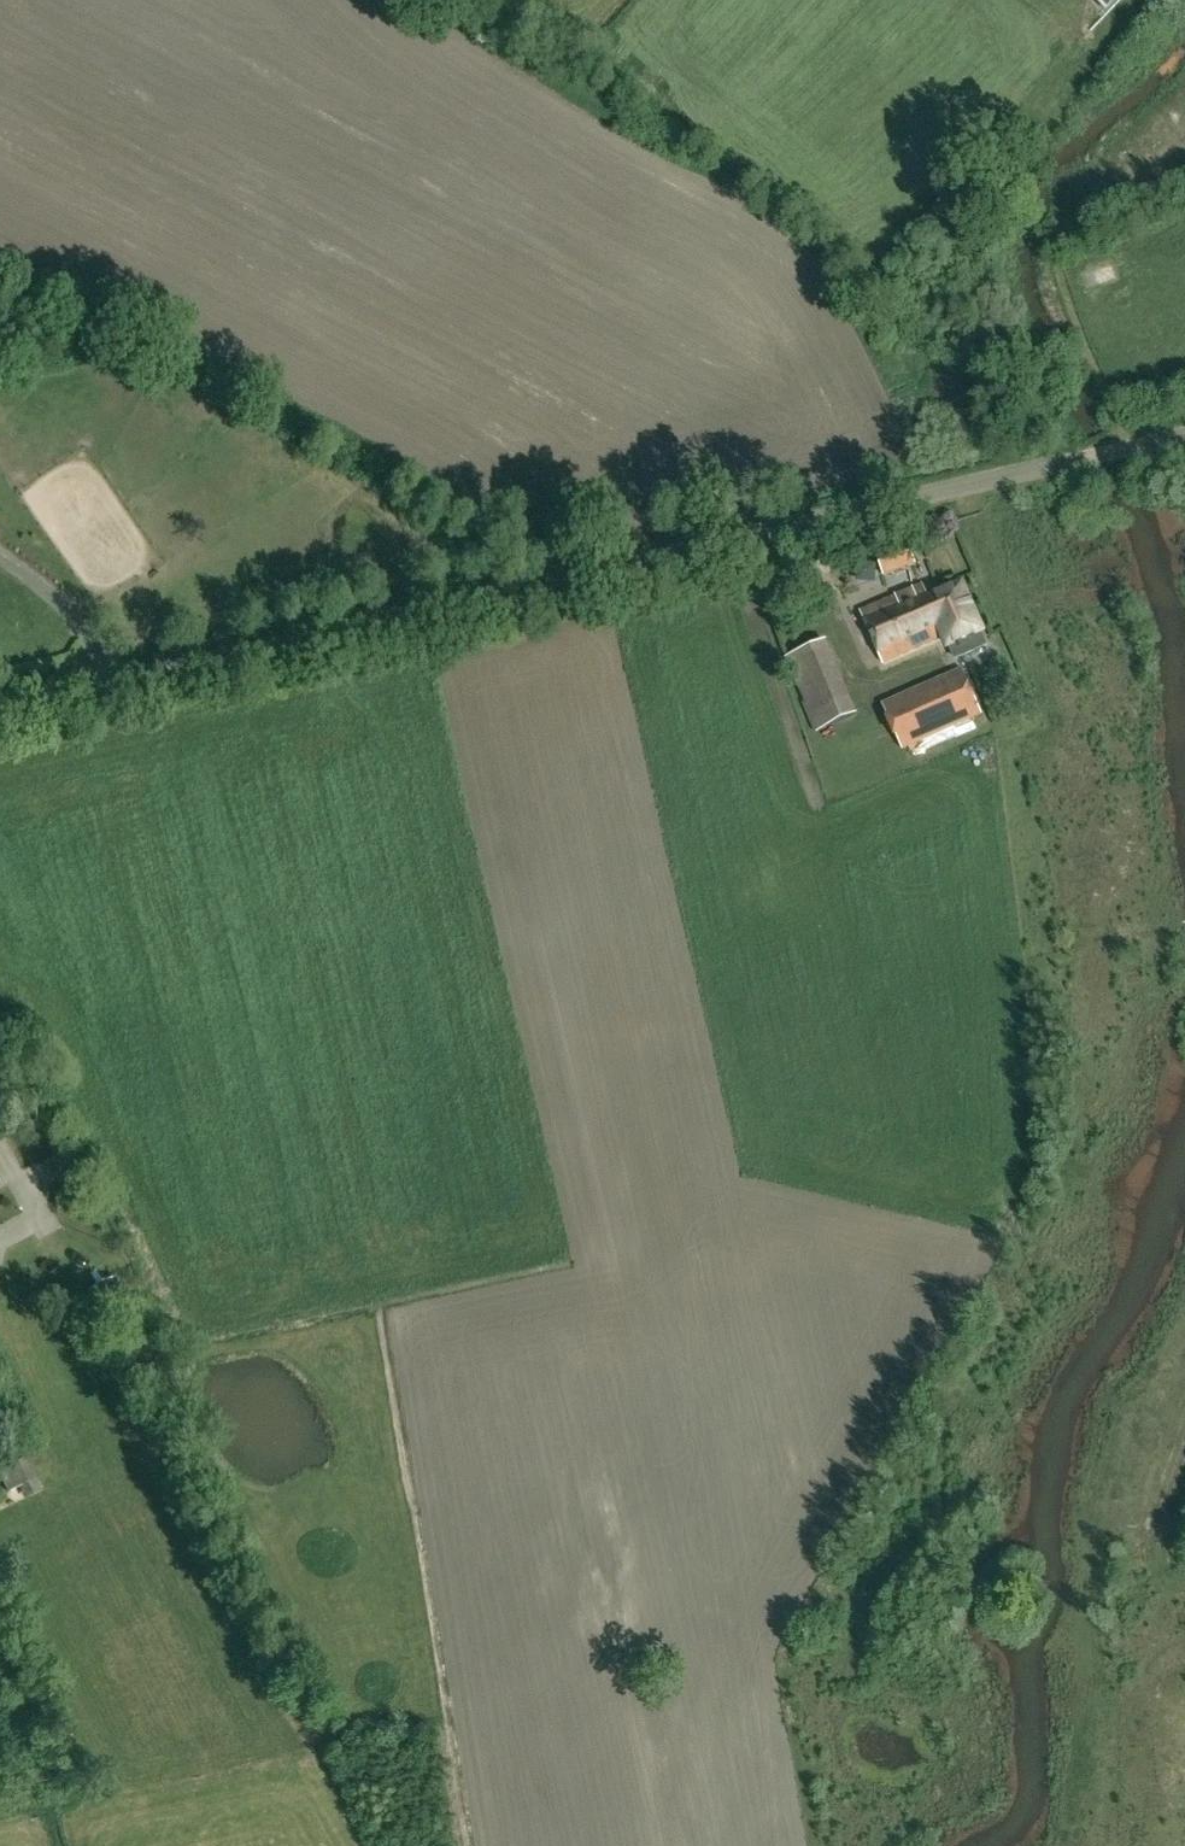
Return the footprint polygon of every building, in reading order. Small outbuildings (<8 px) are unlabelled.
[(1118,0),(1095,0),(1107,12),(1118,0)] [(884,574),(916,563),(909,543),(877,554),(884,574)] [(931,598),(924,583),(862,610),(885,662),(946,636),(949,644),(984,630),(964,584),(931,598)] [(803,697),(815,727),(856,710),(843,680),(827,640),(786,656),(803,697)] [(902,748),(982,713),(963,668),(882,703),(902,748)]
